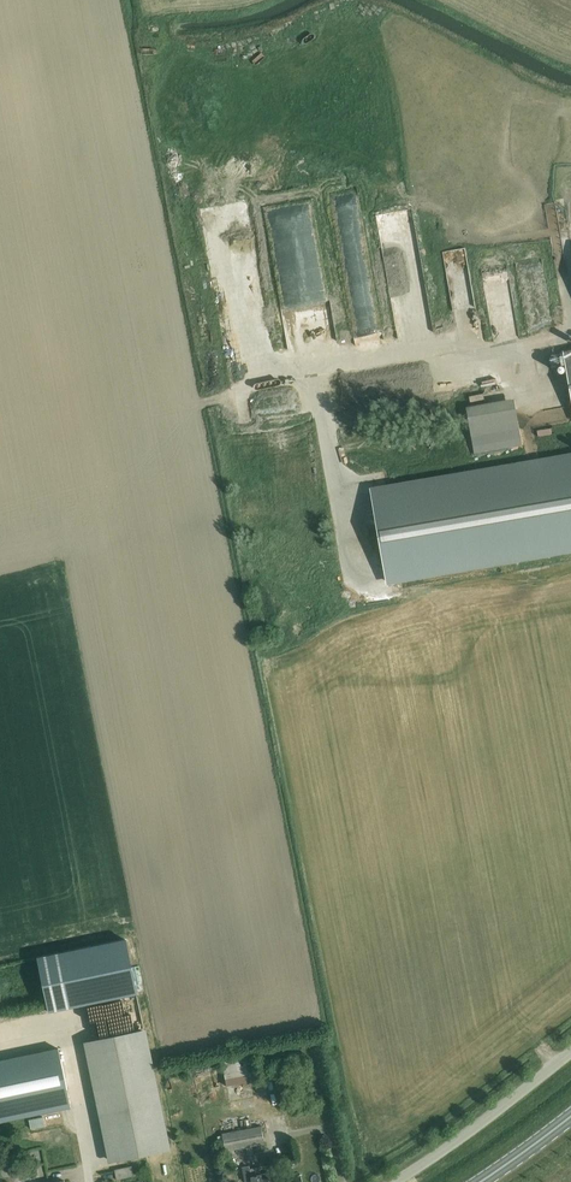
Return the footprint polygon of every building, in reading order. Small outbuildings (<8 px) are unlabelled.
[(327,339),(339,338),(338,331),(326,332),(327,339)] [(478,450),(524,444),(518,398),(472,403),(478,450)] [(386,488),(372,491),(383,557),(387,581),(551,553),(570,550),(570,456),(386,488)] [(137,995),(126,940),(38,958),(49,1013),(79,1007),(137,995)] [(145,1031),(86,1043),(110,1161),(169,1149),(145,1031)] [(60,1049),(0,1061),(0,1117),(1,1122),(72,1108),(68,1087),(60,1049)] [(227,1086),(251,1081),(247,1058),(222,1063),(227,1086)] [(43,1117),(29,1120),(31,1129),(45,1126),(43,1117)] [(224,1140),(226,1152),(264,1144),(261,1126),(223,1134),(223,1135),(224,1138),(224,1140)] [(322,1145),(314,1145),(315,1162),(323,1161),(322,1145)] [(117,1180),(134,1176),(132,1166),(115,1170),(117,1180)] [(268,1173),(259,1175),(258,1167),(250,1169),(252,1181),(270,1181),(268,1173)]
